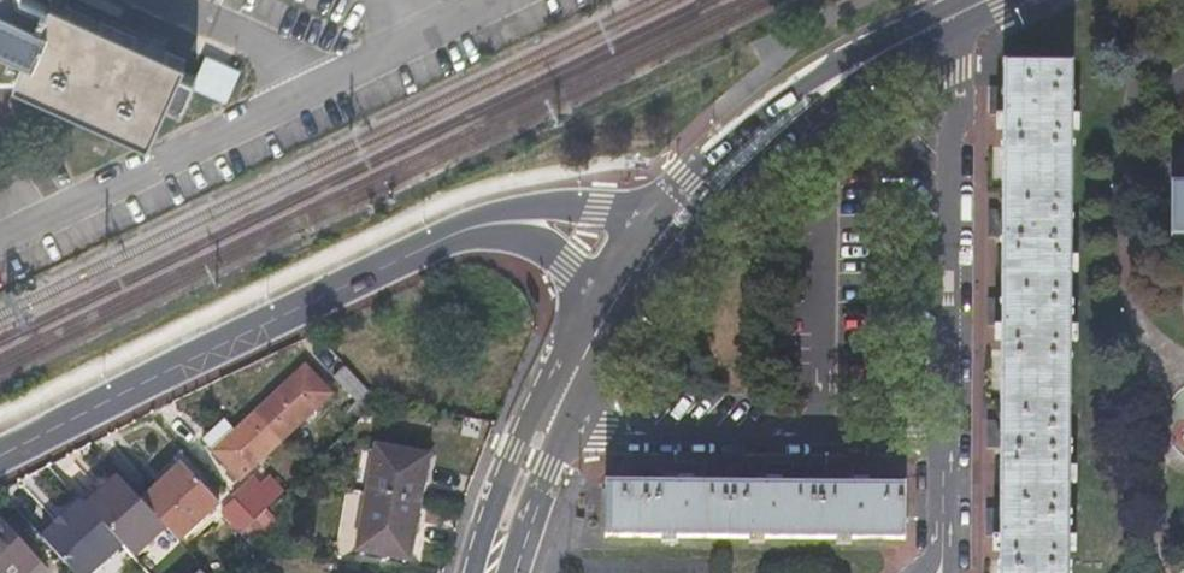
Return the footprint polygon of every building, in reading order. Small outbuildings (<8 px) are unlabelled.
[(23,56),(12,79),(148,143),(166,104),(181,111),(195,80),(180,73),(184,63),(55,0),(50,0),(46,8),(29,0),(0,0),(0,43),(23,56)] [(1002,447),(1001,504),(1001,534),(1000,572),(1066,572),(1072,59),(1006,58),(1006,86),(1006,113),(1005,208),(1004,236),(1004,296),(1003,324),(1002,417),(1002,447)] [(1006,113),(1006,86),(990,85),(989,113),(1006,113)] [(1171,185),(1171,239),(1183,239),(1183,185),(1171,185)] [(990,235),(1004,236),(1005,208),(990,208),(990,235)] [(989,324),(1003,324),(1004,296),(990,296),(989,324)] [(302,365),(252,411),(278,438),(327,391),(302,365)] [(361,385),(344,367),(334,377),(351,395),(361,385)] [(363,414),(380,399),(365,386),(350,400),(363,414)] [(278,438),(252,411),(237,426),(226,415),(204,435),(214,447),(240,475),(278,438)] [(986,447),(1002,447),(1002,417),(987,416),(986,447)] [(430,453),(376,443),(367,490),(420,500),(430,453)] [(182,462),(142,500),(178,539),(219,501),(182,462)] [(677,484),(695,484),(695,480),(706,474),(705,463),(677,463),(677,484)] [(764,485),(782,485),(782,480),(793,474),(793,464),(765,464),(764,485)] [(851,485),(868,485),(868,481),(879,476),(879,465),(851,465),(851,485)] [(251,472),(230,493),(233,496),(254,518),(274,498),(251,472)] [(764,485),(695,484),(677,484),(607,484),(606,535),(903,538),(904,486),(868,485),(851,485),(782,485),(764,485)] [(366,494),(348,490),(335,543),(353,547),(366,494)] [(409,557),(420,500),(367,490),(355,547),(409,557)] [(78,522),(61,539),(56,544),(72,562),(127,511),(109,493),(78,522)] [(224,514),(240,530),(254,518),(233,496),(225,504),(224,514)] [(985,534),(1001,534),(1001,504),(986,504),(985,534)] [(55,532),(61,539),(78,522),(72,517),(55,532)] [(37,558),(0,520),(0,572),(21,572),(37,558)] [(84,560),(95,572),(102,572),(108,567),(94,551),(84,560)]
